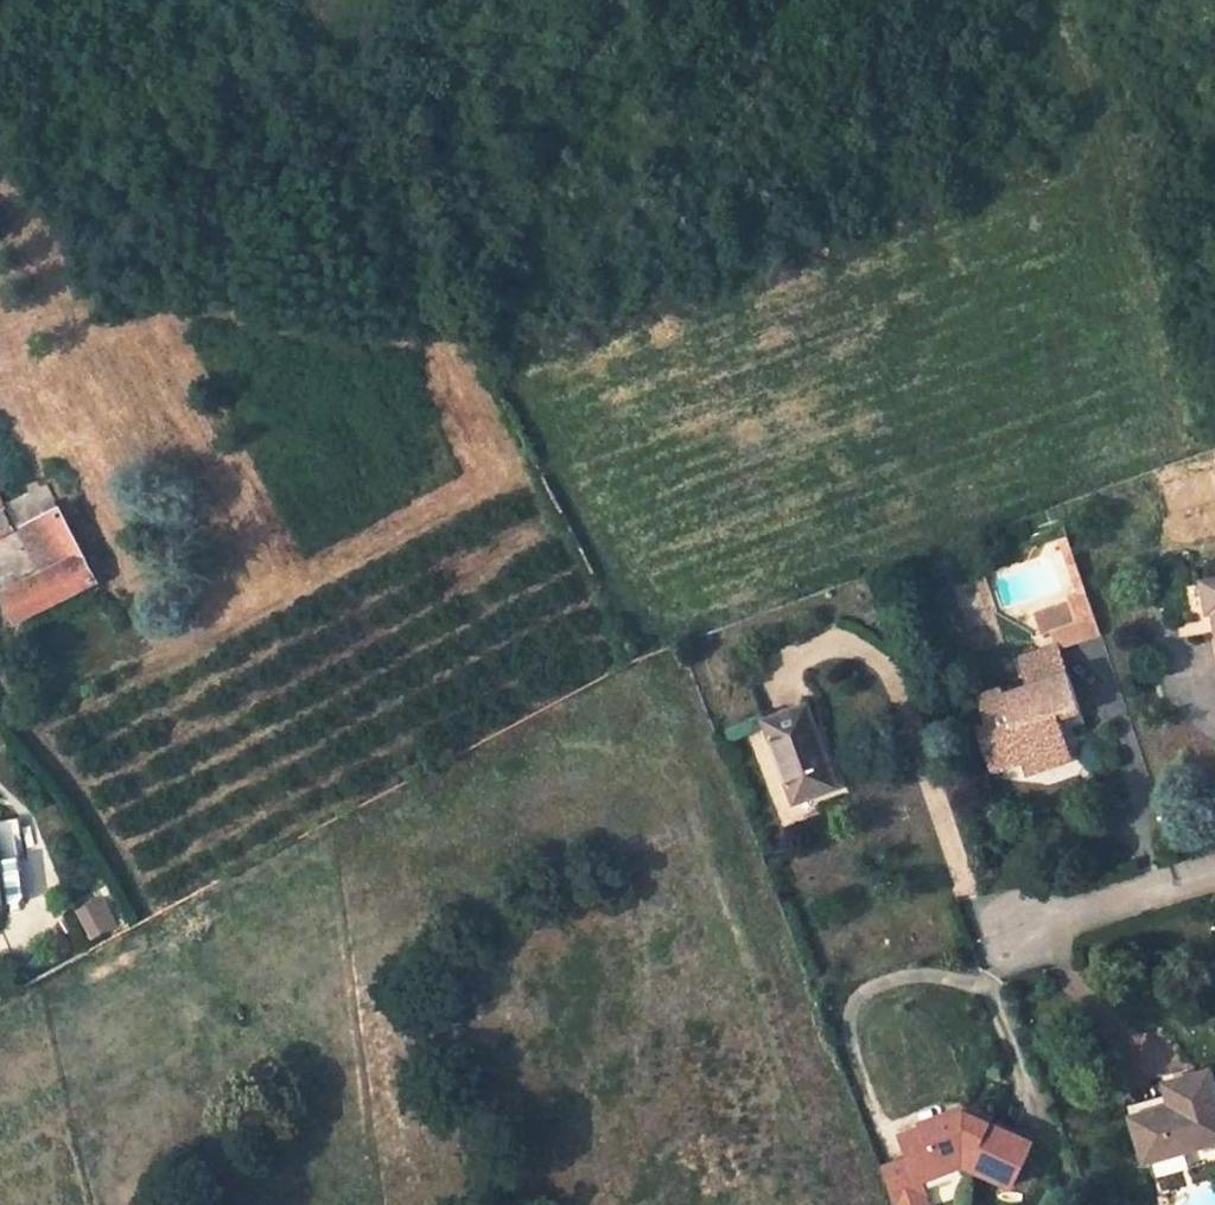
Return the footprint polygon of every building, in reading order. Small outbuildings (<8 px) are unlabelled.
[(18,619),(96,580),(48,483),(39,487),(30,491),(12,500),(48,572),(42,575),(5,593),(18,619)] [(48,572),(12,500),(6,502),(42,575),(48,572)] [(0,508),(0,530),(12,525),(3,507),(0,508)] [(1202,583),(1207,612),(1214,611),(1214,618),(1214,581),(1202,583)] [(1098,632),(1085,593),(1066,599),(1068,605),(1074,624),(1079,638),(1098,632)] [(1051,631),(1074,624),(1068,605),(1033,616),(1039,635),(1051,631)] [(1079,638),(1074,624),(1051,631),(1056,646),(1079,638)] [(24,644),(15,649),(22,659),(30,655),(24,644)] [(1078,711),(1056,646),(1016,659),(1025,686),(1002,694),(1001,690),(976,698),(985,726),(975,728),(984,757),(1014,747),(1020,763),(1024,775),(1062,763),(1055,739),(1064,735),(1058,718),(1078,711)] [(804,706),(764,721),(791,801),(833,786),(804,706)] [(1071,759),(1064,735),(1055,739),(1062,763),(1071,759)] [(989,773),(1020,763),(1014,747),(984,757),(989,773)] [(15,828),(17,849),(23,849),(21,827),(15,828)] [(18,856),(17,849),(15,828),(0,830),(0,859),(18,856)] [(92,938),(117,924),(102,896),(76,910),(92,938)] [(1208,1071),(1172,1081),(1179,1103),(1170,1105),(1130,1117),(1143,1162),(1214,1142),(1214,1095),(1208,1071)] [(1166,1095),(1170,1105),(1179,1103),(1172,1081),(1163,1084),(1166,1095)] [(1127,1107),(1130,1117),(1170,1105),(1166,1095),(1127,1107)] [(959,1165),(1008,1186),(1028,1143),(961,1113),(898,1137),(907,1159),(879,1169),(892,1204),(922,1194),(917,1181),(959,1165)]
